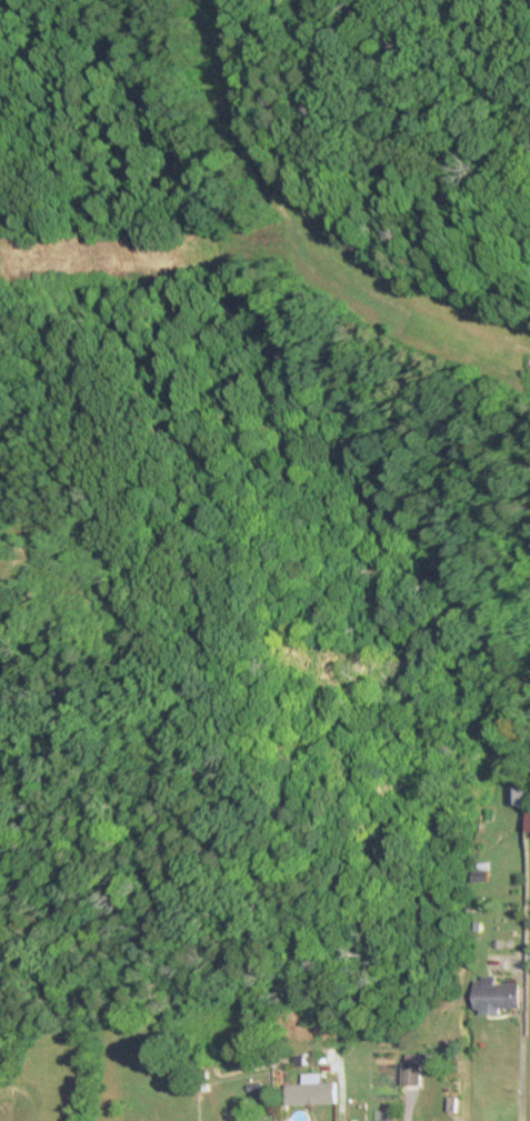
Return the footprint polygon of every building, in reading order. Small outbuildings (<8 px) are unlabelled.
[(519,983),(496,983),(496,976),(474,976),(474,1010),(519,1009),(519,983)] [(402,1086),(422,1086),(422,1061),(402,1061),(402,1086)]
